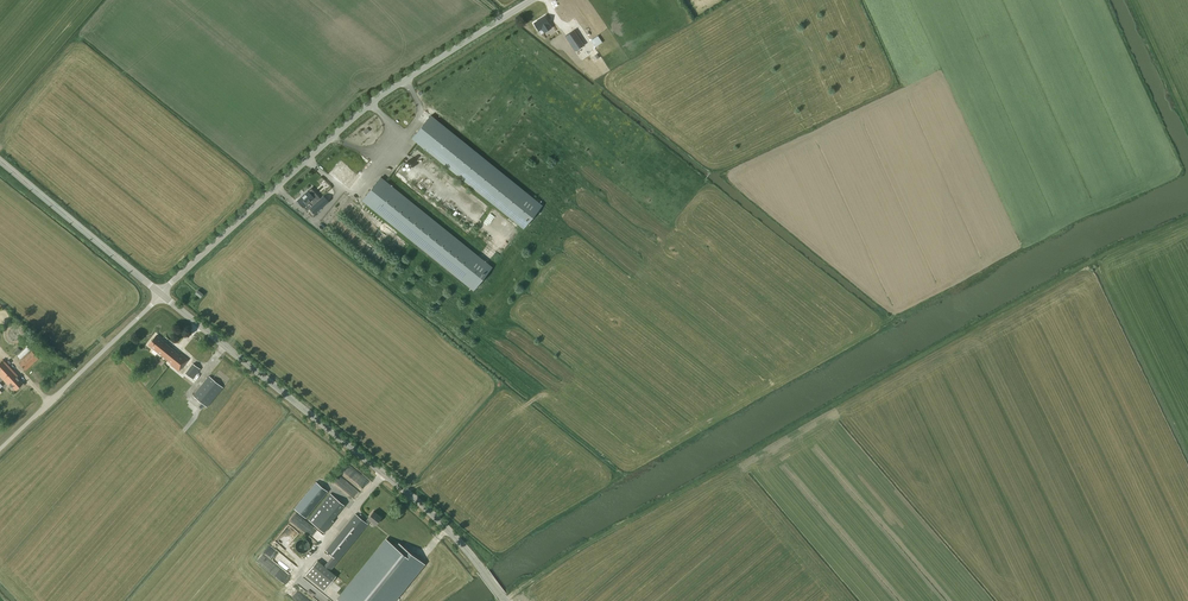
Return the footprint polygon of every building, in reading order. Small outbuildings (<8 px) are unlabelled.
[(538,30),(541,34),(543,32),(551,27),(549,24),(550,23),(545,16),(534,23),(538,30)] [(573,30),(565,35),(576,50),(583,45),(573,30)] [(590,39),(594,46),(602,42),(598,35),(590,39)] [(524,228),(542,205),(431,115),(413,138),(524,228)] [(331,171),(347,185),(356,174),(340,160),(331,171)] [(492,267),(381,177),(363,200),(474,290),(492,267)] [(308,191),(297,200),(306,210),(308,210),(310,208),(315,214),(329,202),(324,196),(317,202),(314,199),(315,198),(308,191)] [(198,289),(195,293),(201,298),(204,294),(198,289)] [(156,335),(149,345),(172,363),(171,365),(179,371),(188,360),(180,353),(179,355),(175,353),(176,351),(156,335)] [(38,358),(31,351),(19,363),(25,371),(38,358)] [(2,359),(0,362),(0,376),(8,385),(10,383),(15,390),(22,383),(18,378),(19,377),(2,359)] [(193,363),(186,373),(193,379),(201,369),(193,363)] [(223,388),(209,376),(193,395),(207,407),(223,388)] [(294,508),(306,517),(328,492),(316,482),(294,508)] [(330,493),(308,519),(322,531),(344,505),(330,493)] [(382,517),(374,511),(365,522),(368,524),(371,520),(376,524),(382,517)] [(290,521),(316,541),(323,533),(296,513),(290,521)] [(365,522),(355,514),(326,550),(333,556),(325,566),(324,566),(318,560),(306,575),(324,590),(336,576),(330,571),(368,524),(365,522)] [(303,553),(304,552),(305,552),(306,552),(307,551),(308,550),(309,549),(309,548),(309,547),(310,547),(310,546),(310,545),(310,544),(309,544),(309,543),(309,542),(308,542),(308,541),(307,540),(306,540),(306,539),(305,539),(304,539),(303,539),(302,539),(301,539),(300,539),(299,540),(298,540),(297,541),(297,542),(296,542),(296,543),(296,544),(296,545),(296,546),(296,547),(296,548),(296,549),(297,550),(298,551),(299,552),(300,552),(301,552),(302,553),(303,553)] [(338,599),(341,600),(394,600),(424,564),(399,543),(396,547),(386,539),(338,599)] [(268,547),(257,562),(275,575),(276,573),(278,574),(279,574),(280,572),(283,573),(280,578),(281,579),(285,572),(267,559),(273,551),(268,547)]
